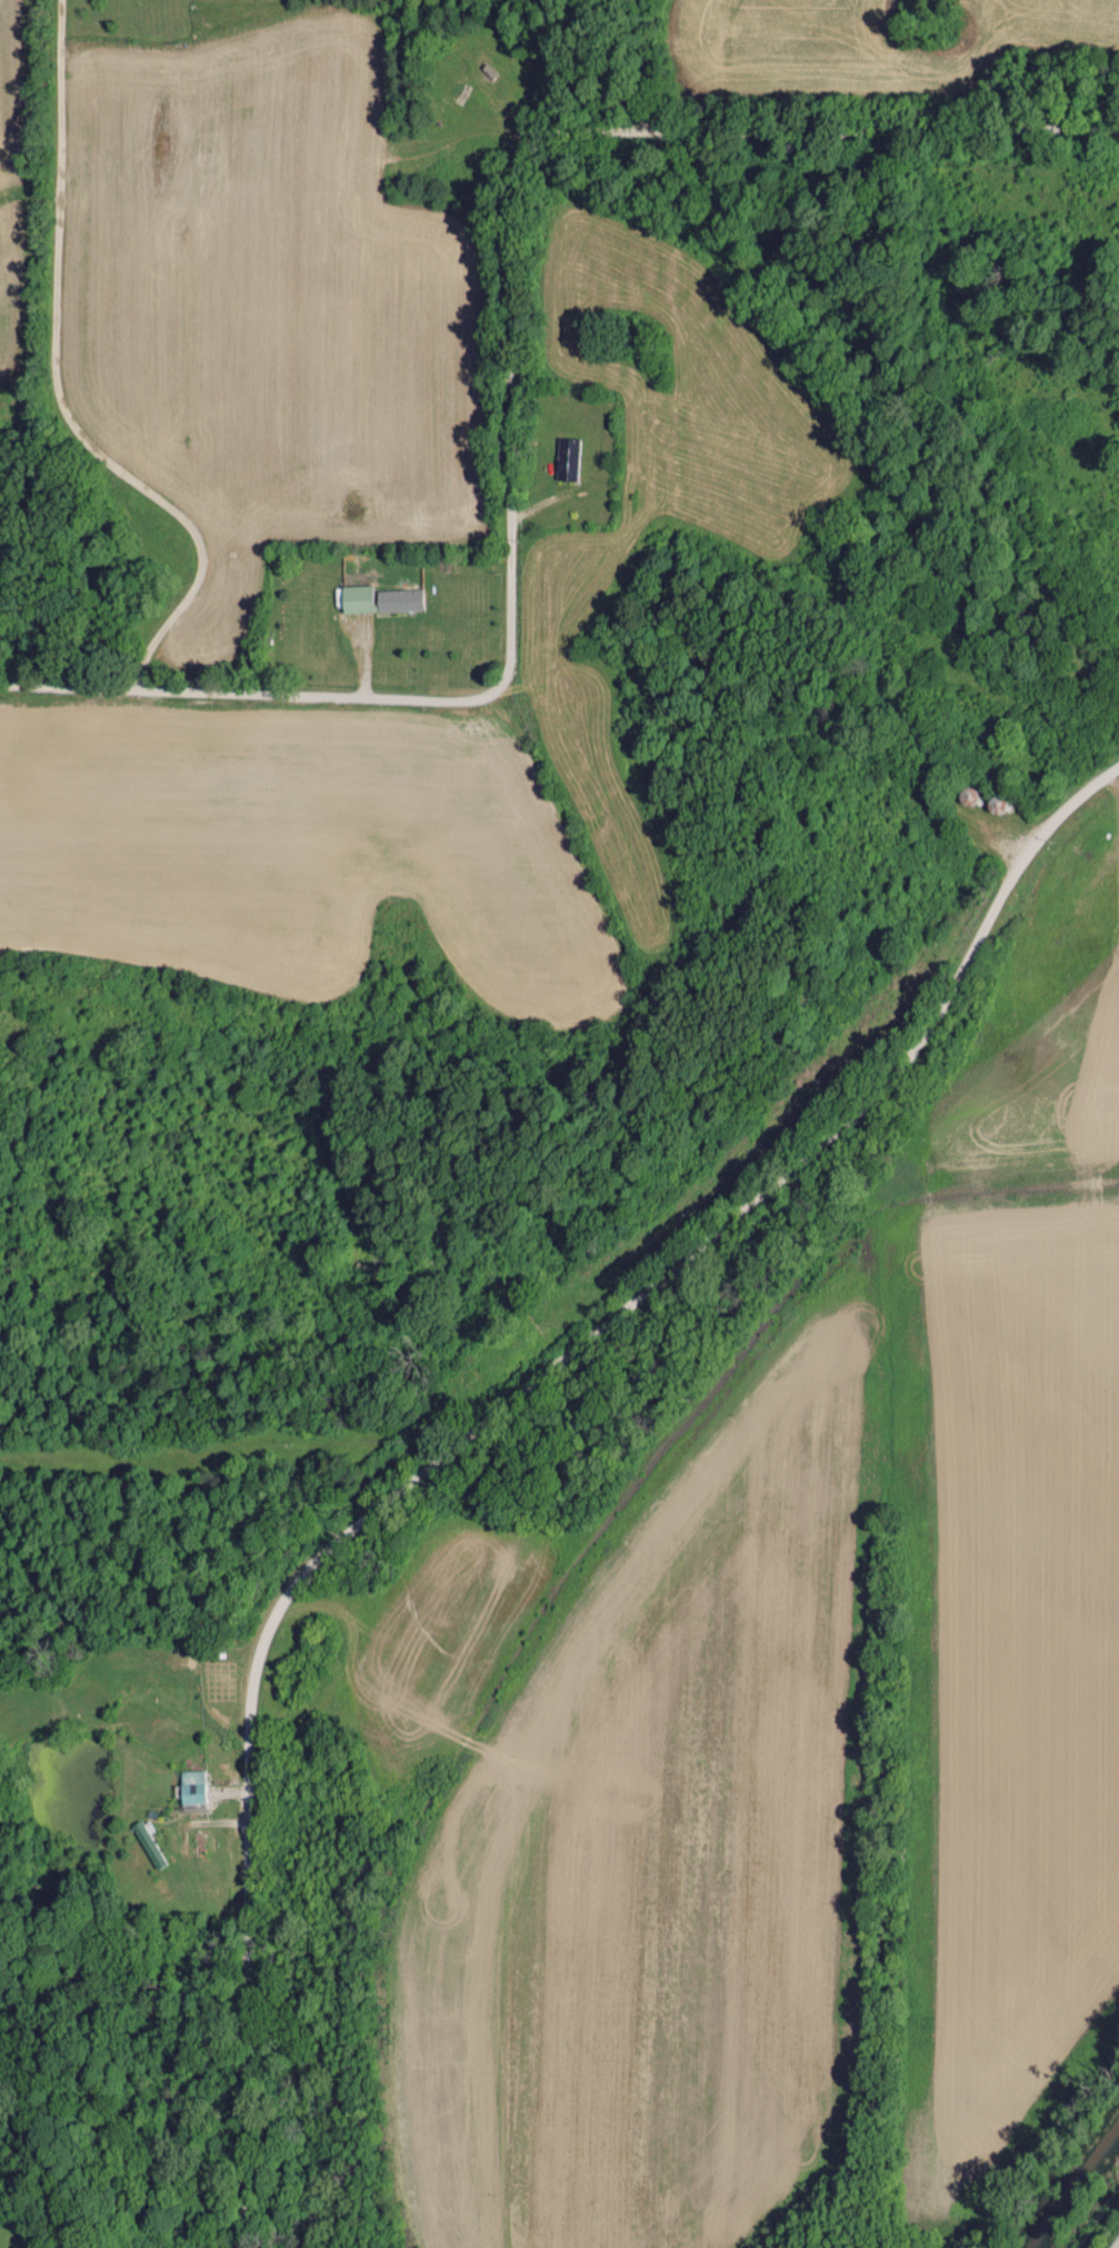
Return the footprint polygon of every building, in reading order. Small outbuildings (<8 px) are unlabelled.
[(576,481),(577,437),(561,437),(560,481),(576,481)] [(369,585),(338,586),(339,613),(370,612),(369,585)] [(420,589),(374,590),(375,612),(421,610),(420,589)]
